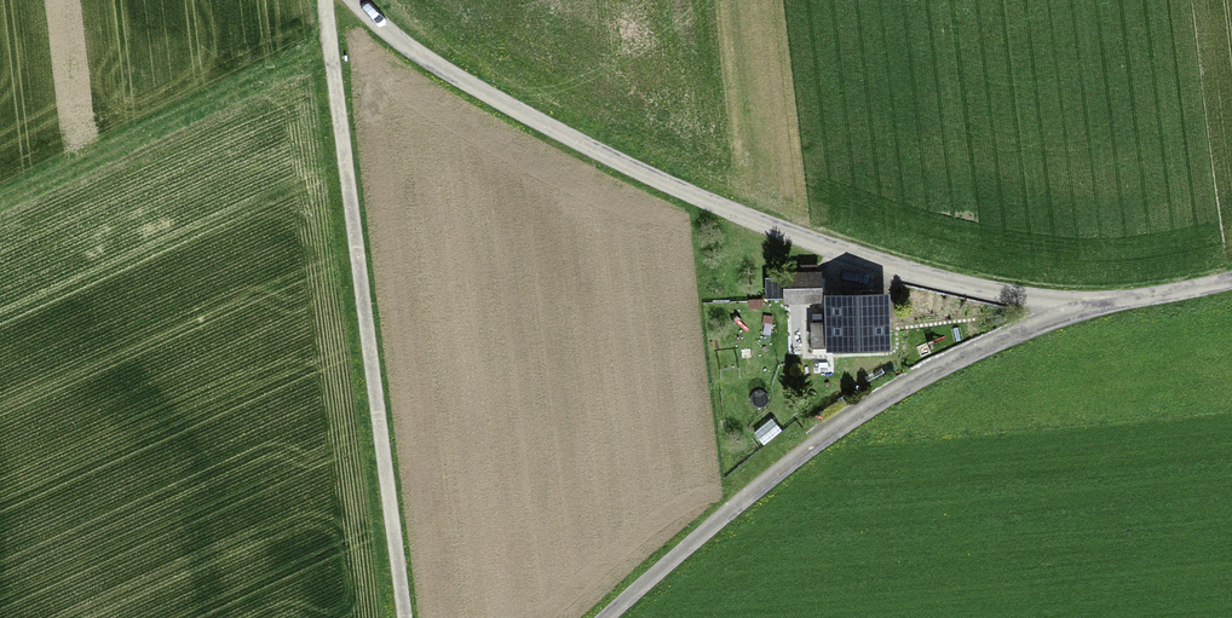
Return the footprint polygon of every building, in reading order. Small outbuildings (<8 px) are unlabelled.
[(816,277),(784,278),(784,303),(816,302),(816,277)] [(885,351),(884,300),(834,301),(834,351),(885,351)]
